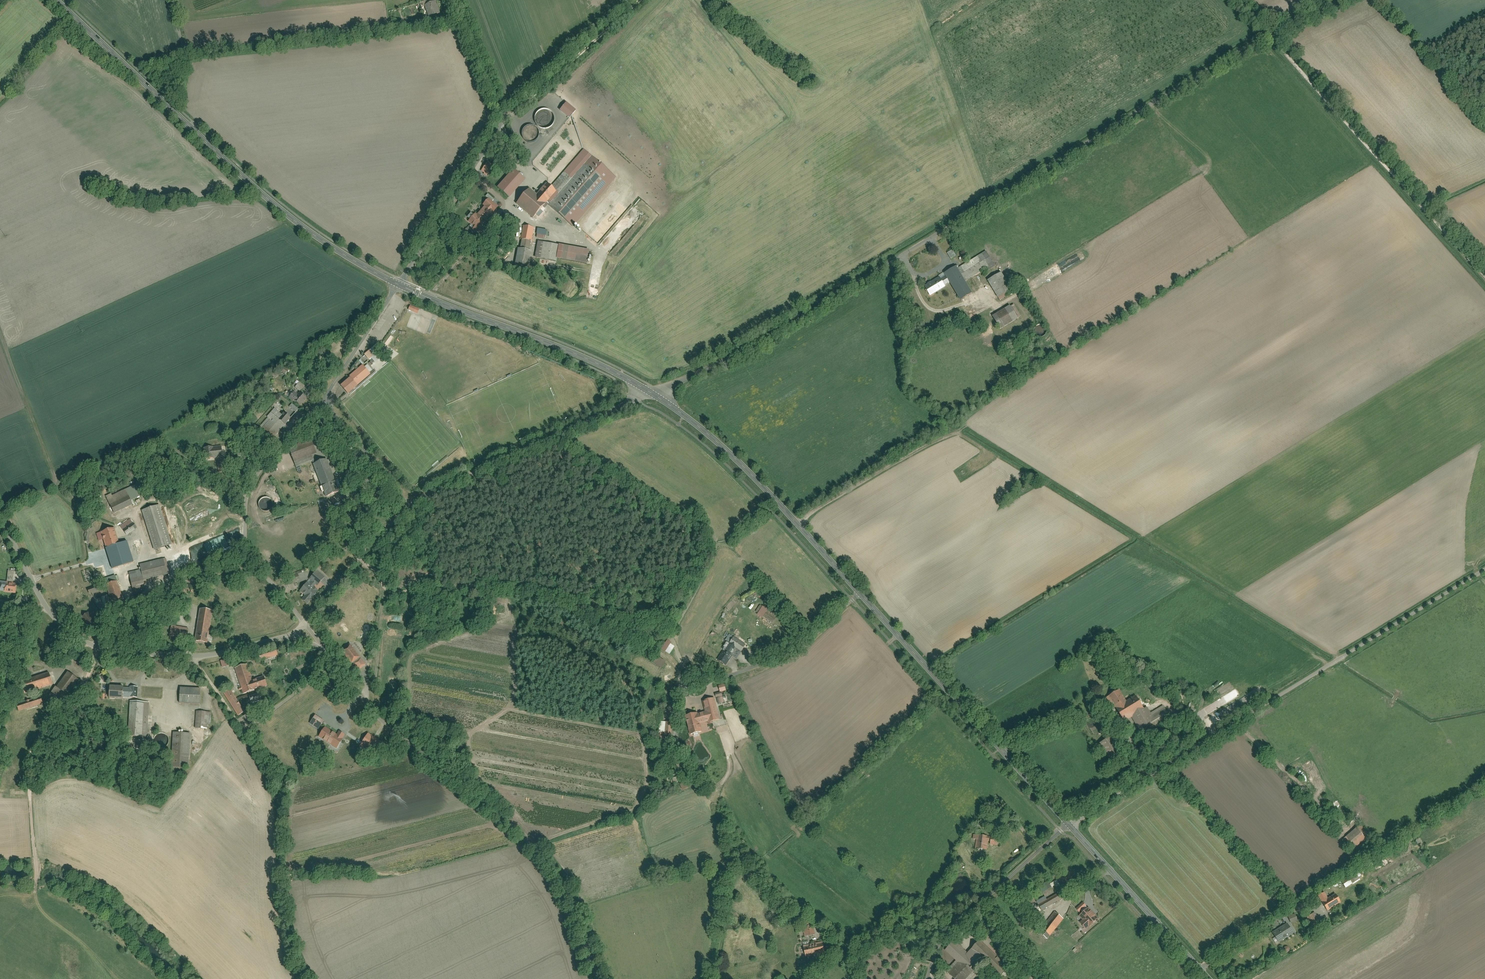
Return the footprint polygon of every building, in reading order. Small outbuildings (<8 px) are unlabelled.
[(425,6),(430,19),(442,15),(437,2),(425,6)] [(202,19),(205,27),(221,21),(218,14),(202,19)] [(566,102),(559,110),(567,117),(574,109),(566,102)] [(550,125),(552,123),(552,120),(552,117),(551,114),(550,113),(548,111),(545,111),(543,111),(540,112),(538,113),(537,115),(536,118),(536,121),(538,123),(539,125),(542,126),(545,127),(547,126),(550,125)] [(535,140),(537,138),(538,135),(538,132),(537,130),(535,128),(533,127),(530,126),(528,126),(526,127),(524,129),(522,131),(522,133),(522,136),(523,138),(525,140),(527,142),(530,142),(533,141),(535,140)] [(616,178),(584,149),(552,187),(558,192),(549,203),(575,226),(616,178)] [(489,162),(482,171),(488,175),(495,166),(489,162)] [(527,181),(516,171),(500,189),(511,197),(527,181)] [(552,187),(547,182),(535,196),(529,190),(518,204),(535,219),(549,203),(558,192),(552,187)] [(501,211),(489,199),(469,224),(480,233),(501,211)] [(632,209),(622,222),(631,228),(641,216),(632,209)] [(600,244),(606,249),(624,230),(619,225),(600,244)] [(516,249),(514,266),(529,268),(534,227),(524,226),(520,249),(516,249)] [(538,238),(547,239),(547,229),(538,229),(538,238)] [(558,245),(540,242),(537,260),(555,263),(555,259),(558,245)] [(589,264),(592,251),(558,245),(555,259),(589,264)] [(949,253),(952,259),(958,256),(954,250),(949,253)] [(939,278),(924,286),(930,296),(946,287),(945,285),(950,283),(960,301),(972,294),(965,282),(993,266),(986,253),(958,269),(956,267),(943,275),(945,277),(940,279),(939,278)] [(1002,273),(987,281),(997,298),(1012,290),(1002,273)] [(589,292),(593,293),(592,295),(596,297),(599,285),(592,283),(589,292)] [(1013,304),(991,317),(1000,331),(1021,318),(1013,304)] [(419,314),(421,309),(411,305),(409,310),(419,314)] [(1044,335),(1046,333),(1046,331),(1046,329),(1044,327),(1043,326),(1041,325),(1039,325),(1037,326),(1036,327),(1035,328),(1034,330),(1034,332),(1034,333),(1035,335),(1037,337),(1039,337),(1041,337),(1043,336),(1044,335)] [(377,344),(364,354),(369,361),(382,350),(377,344)] [(350,375),(352,378),(358,385),(371,374),(363,364),(350,375)] [(358,385),(352,378),(342,386),(349,394),(358,385)] [(294,391),(290,397),(301,406),(308,397),(301,391),(299,395),(294,391)] [(293,404),(290,407),(297,412),(299,409),(293,404)] [(277,407),(258,429),(271,440),(290,418),(277,407)] [(292,451),(297,466),(318,459),(312,444),(292,451)] [(226,457),(224,446),(204,448),(206,460),(226,457)] [(326,460),(314,464),(327,497),(339,493),(326,460)] [(112,493),(106,495),(114,513),(132,505),(125,490),(112,495),(112,493)] [(159,506),(143,511),(156,551),(172,545),(159,506)] [(192,522),(211,516),(209,511),(190,517),(192,522)] [(136,528),(130,519),(120,526),(126,535),(136,528)] [(109,564),(135,556),(131,542),(121,545),(116,528),(96,534),(98,541),(103,539),(106,548),(104,549),(109,564)] [(167,575),(163,560),(140,565),(141,570),(129,573),(134,592),(143,589),(143,586),(147,585),(145,580),(167,575)] [(312,582),(309,586),(314,589),(318,583),(320,585),(325,577),(316,570),(310,580),(312,582)] [(17,584),(12,583),(7,582),(0,582),(0,584),(0,590),(4,590),(4,592),(15,593),(17,584)] [(107,585),(112,604),(123,601),(117,582),(107,585)] [(303,600),(308,604),(317,591),(314,589),(309,586),(306,583),(300,591),(306,596),(303,600)] [(102,597),(105,607),(111,605),(108,595),(102,597)] [(769,609),(764,607),(760,613),(765,616),(769,609)] [(200,608),(195,643),(210,645),(215,610),(200,608)] [(95,620),(88,611),(80,618),(88,627),(95,620)] [(769,615),(767,620),(775,623),(777,617),(769,615)] [(187,639),(189,629),(172,626),(170,637),(187,639)] [(747,644),(735,638),(727,652),(724,651),(720,659),(731,665),(739,650),(743,652),(747,644)] [(672,644),(673,642),(668,639),(662,649),(671,654),(676,646),(672,644)] [(350,647),(344,653),(359,672),(366,666),(350,647)] [(263,660),(280,655),(279,651),(262,657),(263,660)] [(656,655),(651,662),(662,668),(666,661),(656,655)] [(228,659),(221,661),(224,668),(230,666),(228,659)] [(248,666),(235,670),(243,694),(267,687),(264,676),(252,680),(248,666)] [(76,679),(67,673),(56,688),(65,694),(76,679)] [(24,693),(52,685),(50,677),(22,684),(24,693)] [(109,698),(123,699),(123,697),(137,698),(137,688),(110,686),(109,698)] [(180,703),(203,703),(203,688),(180,688),(180,703)] [(230,691),(224,695),(239,716),(245,711),(230,691)] [(1170,719),(1163,706),(1149,713),(1141,697),(1130,703),(1124,693),(1107,702),(1118,723),(1134,714),(1144,733),(1170,719)] [(257,694),(248,697),(250,703),(259,701),(257,694)] [(42,703),(40,697),(17,703),(19,710),(42,703)] [(722,719),(716,698),(705,701),(710,722),(722,719)] [(128,734),(147,735),(149,703),(130,701),(128,734)] [(209,724),(210,712),(195,712),(195,729),(207,729),(207,724),(209,724)] [(318,728),(323,720),(315,715),(310,723),(318,728)] [(703,732),(699,716),(687,720),(691,735),(703,732)] [(337,748),(345,735),(338,731),(336,734),(325,727),(319,737),(337,748)] [(190,733),(173,732),(172,766),(188,767),(190,733)] [(385,744),(364,733),(358,743),(379,755),(385,744)] [(1121,755),(1111,737),(1099,744),(1109,761),(1121,755)] [(689,778),(681,783),(684,790),(693,786),(689,778)] [(1358,828),(1347,837),(1356,847),(1366,839),(1358,828)] [(983,830),(973,839),(983,852),(994,843),(983,830)] [(1356,847),(1347,837),(1343,840),(1352,850),(1356,847)] [(1075,876),(1071,870),(1057,879),(1060,885),(1075,876)] [(1360,874),(1352,878),(1355,883),(1362,879),(1360,874)] [(1058,892),(1038,903),(1043,910),(1062,899),(1058,892)] [(1325,893),(1319,897),(1327,911),(1340,903),(1335,895),(1328,899),(1325,893)] [(1086,907),(1083,903),(1075,910),(1079,914),(1086,907)] [(1099,919),(1088,907),(1079,915),(1083,919),(1080,922),(1087,930),(1099,919)] [(1063,919),(1055,913),(1041,930),(1050,937),(1063,919)] [(1322,927),(1315,915),(1306,920),(1311,929),(1313,928),(1316,932),(1322,927)] [(1287,924),(1272,933),(1278,943),(1293,934),(1287,924)] [(946,949),(960,962),(969,970),(981,957),(972,949),(968,953),(953,940),(946,949)] [(995,956),(980,941),(973,948),(989,963),(995,956)] [(821,942),(804,947),(807,958),(824,953),(821,942)] [(995,956),(989,963),(1002,976),(1006,971),(1001,966),(1003,963),(995,956)] [(948,975),(953,978),(964,978),(971,971),(969,970),(960,962),(948,975)]
